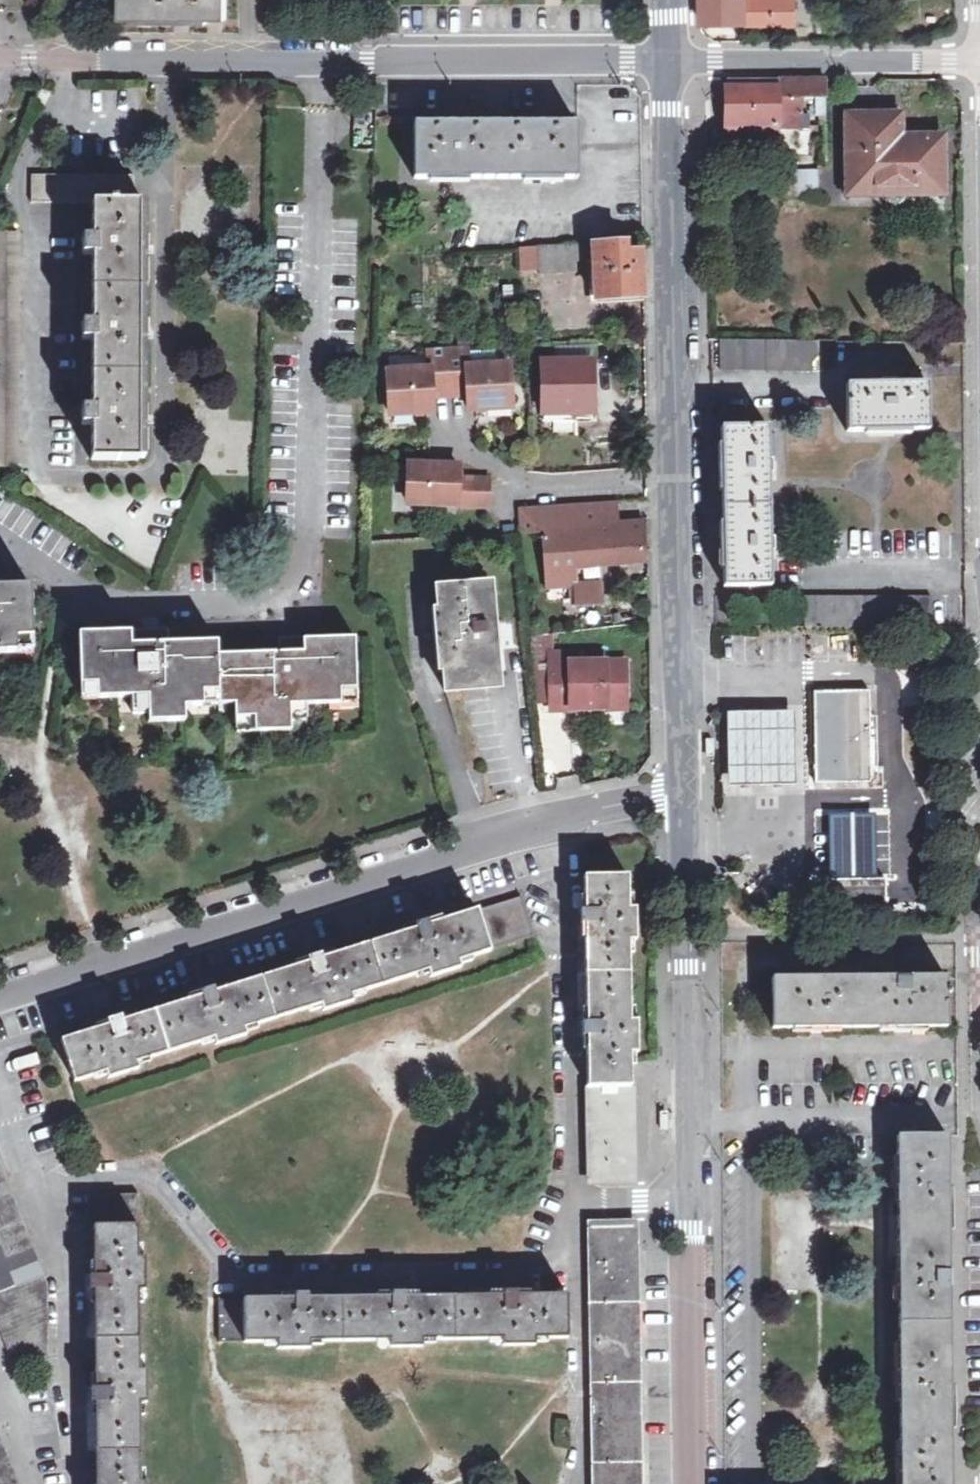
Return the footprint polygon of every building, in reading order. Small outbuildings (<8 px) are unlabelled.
[(45,0),(29,0),(28,2),(41,9),(45,0)] [(119,19),(225,20),(225,0),(119,0),(119,19)] [(745,24),(745,0),(701,0),(701,20),(701,25),(734,25),(734,41),(745,41),(745,24)] [(745,24),(792,24),(792,0),(745,0),(745,24)] [(744,82),(725,82),(726,147),(778,147),(779,128),(800,128),(800,126),(805,126),(805,117),(800,117),(800,98),(825,98),(825,77),(745,77),(744,82)] [(825,118),(825,105),(815,105),(815,118),(825,118)] [(943,193),(944,138),(899,137),(899,114),(845,114),(845,193),(943,193)] [(413,174),(575,178),(576,123),(414,121),(413,174)] [(815,195),(816,168),(784,168),(784,194),(815,195)] [(33,199),(77,199),(77,172),(33,171),(33,199)] [(94,199),(94,171),(77,172),(77,199),(94,199)] [(134,171),(94,171),(94,199),(93,234),(83,235),(83,253),(94,253),(92,321),(83,321),(82,337),(92,338),(91,405),(81,405),(81,422),(90,422),(90,457),(138,457),(142,199),(135,199),(134,171)] [(20,463),(22,227),(0,227),(0,463),(20,463)] [(595,297),(643,295),(642,250),(627,251),(626,241),(541,246),(542,271),(578,269),(579,257),(593,257),(595,297)] [(819,356),(819,341),(810,341),(720,340),(720,370),(812,371),(813,356),(819,356)] [(464,346),(446,347),(449,395),(466,394),(467,409),(510,407),(507,364),(465,366),(464,346)] [(446,347),(428,348),(430,368),(388,370),(390,414),(433,411),(432,396),(449,395),(446,347)] [(543,420),(554,419),(554,412),(574,412),(593,411),(593,361),(556,362),(556,355),(549,355),(549,362),(543,361),(543,420)] [(848,431),(926,429),(926,384),(848,385),(848,431)] [(725,586),(770,586),(769,426),(722,427),(723,460),(724,535),(725,586)] [(458,465),(408,466),(409,505),(489,503),(488,477),(459,478),(458,465)] [(542,530),(617,526),(615,504),(520,510),(522,532),(542,530)] [(617,526),(542,530),(546,587),(574,587),(575,605),(602,603),(601,581),(574,583),(574,563),(642,559),(641,535),(644,535),(642,520),(634,520),(634,524),(627,525),(617,526)] [(449,689),(489,685),(487,669),(500,668),(491,596),(480,597),(479,582),(438,587),(449,689)] [(804,596),(804,626),(929,627),(930,597),(804,596)] [(37,664),(37,599),(0,599),(0,665),(37,664)] [(144,632),(86,632),(86,693),(134,694),(133,708),(152,708),(152,718),(185,719),(186,702),(223,703),(223,715),(259,716),(259,730),(292,730),(292,718),(308,718),(308,703),(357,704),(358,645),(306,644),(306,658),(289,658),(222,657),(222,644),(174,643),(144,644),(144,632)] [(144,644),(174,643),(174,633),(144,632),(144,644)] [(289,644),(289,658),(306,658),(306,644),(289,644)] [(568,664),(608,664),(608,652),(568,654),(568,664)] [(626,664),(608,664),(568,664),(568,654),(550,654),(551,710),(570,709),(570,716),(627,716),(626,664)] [(817,784),(871,784),(870,692),(815,694),(817,784)] [(727,716),(728,735),(793,734),(794,788),(799,788),(797,715),(727,716)] [(716,734),(708,734),(709,756),(717,755),(716,734)] [(793,734),(728,735),(729,790),(794,788),(793,734)] [(827,814),(829,877),(866,877),(864,814),(827,814)] [(586,876),(589,1164),(632,1164),(631,1053),(636,1053),(636,1020),(631,1020),(630,942),(636,941),(636,907),(630,907),(629,875),(586,876)] [(830,907),(887,906),(887,876),(866,877),(829,877),(830,907)] [(62,1039),(75,1082),(108,1072),(110,1078),(141,1068),(140,1062),(214,1038),(217,1045),(248,1035),(247,1029),(322,1005),(323,1011),(354,1002),(352,997),(426,973),(428,979),(459,969),(458,964),(534,940),(521,898),(62,1039)] [(773,1028),(947,1027),(947,977),(773,977),(773,1028)] [(671,1106),(662,1106),(663,1128),(671,1128),(671,1106)] [(947,1137),(896,1137),(899,1483),(951,1483),(947,1137)] [(12,1355),(48,1354),(45,1280),(0,1163),(0,1324),(12,1355)] [(633,1186),(632,1164),(589,1164),(589,1186),(633,1186)] [(148,1483),(141,1483),(141,1404),(147,1404),(146,1370),(140,1370),(140,1292),(145,1291),(144,1259),(139,1259),(138,1195),(94,1196),(98,1483),(148,1483)] [(590,1221),(591,1243),(634,1243),(634,1220),(590,1221)] [(634,1243),(591,1243),(595,1483),(638,1483),(634,1243)] [(218,1298),(218,1340),(277,1341),(278,1348),(312,1348),(312,1341),(389,1341),(389,1346),(422,1347),(422,1340),(500,1339),(500,1346),(533,1345),(534,1339),(568,1339),(568,1295),(218,1298)] [(0,1434),(0,1483),(19,1483),(0,1434)]
